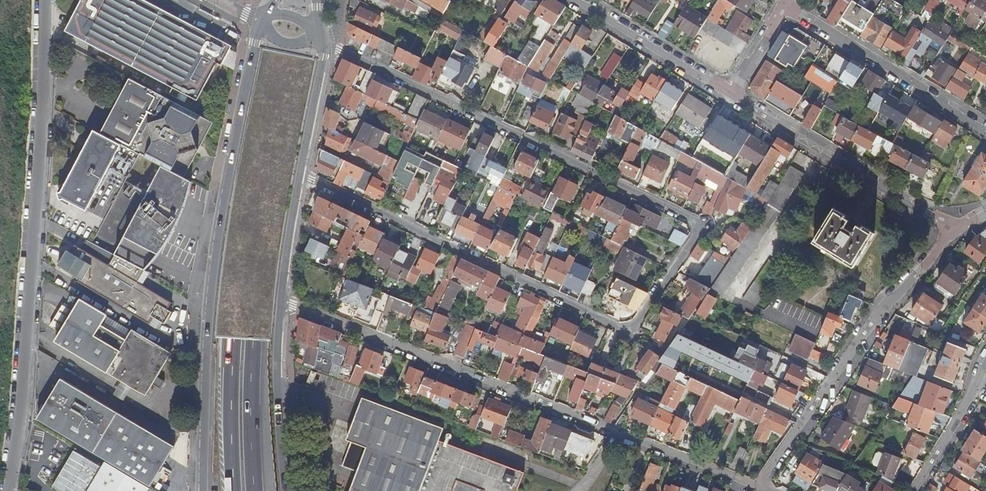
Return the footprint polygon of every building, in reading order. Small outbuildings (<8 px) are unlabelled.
[(223,64),(232,68),(234,69),(237,53),(230,50),(232,46),(144,0),(82,0),(66,30),(168,84),(164,90),(185,101),(188,94),(197,99),(214,65),(216,66),(217,63),(220,65),(221,62),(223,64)] [(403,8),(407,1),(409,2),(407,6),(414,10),(417,4),(409,0),(387,0),(403,8)] [(443,14),(419,0),(409,0),(417,4),(441,18),(443,14)] [(451,1),(449,0),(428,0),(445,11),(451,1)] [(506,0),(505,0),(502,0),(496,9),(494,8),(477,36),(485,41),(499,18),(511,0),(506,0)] [(531,0),(517,0),(506,18),(514,23),(519,14),(526,19),(536,4),(534,2),(531,0)] [(528,66),(547,36),(565,7),(553,0),(549,0),(547,3),(544,2),(537,13),(537,14),(531,23),(538,27),(517,60),(528,66)] [(649,18),(657,5),(649,0),(635,0),(632,6),(630,5),(624,15),(629,18),(634,9),(649,18)] [(725,0),(719,0),(707,18),(716,23),(721,15),(724,9),(726,10),(728,8),(732,10),(734,6),(727,1),(725,0)] [(727,1),(734,6),(746,13),(754,0),(727,0),(727,1)] [(837,27),(842,18),(851,4),(845,0),(831,0),(829,4),(828,5),(834,8),(828,18),(826,17),(824,20),(837,27)] [(882,0),(870,0),(865,9),(862,7),(858,4),(852,1),(851,4),(842,18),(863,31),(882,0)] [(906,9),(892,0),(882,0),(863,31),(859,38),(868,44),(870,41),(880,47),(891,29),(877,20),(878,18),(883,21),(889,11),(895,14),(894,17),(896,18),(892,23),(896,25),(906,9)] [(906,9),(912,0),(892,0),(906,9)] [(951,3),(955,6),(960,9),(956,15),(961,17),(965,10),(971,0),(946,0),(951,3)] [(965,10),(985,24),(985,0),(971,0),(965,10)] [(707,20),(686,6),(674,25),(684,30),(685,28),(697,36),(701,29),(707,20)] [(377,15),(360,7),(353,22),(370,30),(377,15)] [(915,12),(920,15),(923,10),(918,7),(915,12)] [(746,42),(748,43),(751,37),(744,33),(753,20),(745,15),(738,11),(729,26),(731,27),(729,31),(734,35),(746,42)] [(458,40),(464,30),(462,30),(441,18),(434,31),(440,34),(441,32),(458,42),(458,40)] [(499,18),(485,41),(485,42),(492,46),(494,47),(509,24),(499,18)] [(716,23),(707,18),(707,20),(701,29),(714,38),(715,37),(714,37),(720,26),(716,23)] [(587,67),(594,56),(582,49),(592,32),(585,28),(589,22),(586,20),(581,29),(572,44),(564,56),(575,62),(576,61),(587,67)] [(658,35),(665,39),(674,25),(667,21),(658,35)] [(398,46),(350,23),(348,32),(351,36),(393,56),(398,46)] [(523,28),(514,23),(513,25),(516,27),(515,28),(521,32),(523,28)] [(920,34),(914,43),(906,58),(905,58),(910,62),(915,54),(920,57),(928,45),(932,39),(943,46),(947,39),(950,35),(939,29),(930,23),(923,34),(921,33),(920,34)] [(943,23),(939,29),(950,35),(953,30),(943,23)] [(529,67),(550,79),(559,64),(564,56),(572,44),(581,29),(575,25),(565,41),(567,42),(563,50),(561,48),(551,63),(554,65),(551,71),(548,69),(548,70),(541,66),(556,42),(547,36),(528,66),(529,67)] [(729,31),(720,26),(714,37),(715,37),(720,40),(728,45),(734,35),(729,31)] [(914,43),(920,34),(912,28),(905,40),(892,32),(883,46),(897,55),(898,53),(906,58),(914,43)] [(794,29),(790,36),(803,44),(807,36),(797,29),(794,29)] [(783,32),(768,57),(786,68),(788,65),(794,68),(802,54),(798,52),(803,44),(790,36),(783,32)] [(734,35),(728,45),(740,52),(746,42),(734,35)] [(959,41),(950,35),(947,39),(968,52),(971,48),(959,41)] [(798,52),(802,54),(815,62),(823,48),(824,46),(807,36),(803,44),(798,52)] [(961,38),(959,41),(971,48),(975,42),(965,36),(963,39),(961,38)] [(932,39),(928,45),(940,51),(943,46),(932,39)] [(463,43),(458,40),(458,42),(448,61),(438,80),(451,86),(453,81),(462,85),(464,80),(466,81),(473,69),(455,60),(462,45),(463,43)] [(435,45),(429,42),(421,57),(421,59),(426,62),(435,45)] [(417,67),(419,62),(421,59),(421,57),(398,46),(393,56),(417,67)] [(494,47),(492,46),(485,60),(500,68),(504,61),(507,54),(494,47)] [(614,70),(622,58),(615,53),(607,65),(614,70)] [(517,60),(507,54),(504,61),(506,62),(501,72),(513,78),(512,80),(520,84),(529,67),(528,66),(517,60)] [(958,69),(967,75),(973,79),(975,76),(985,81),(985,83),(985,84),(985,65),(981,63),(982,62),(968,54),(958,69)] [(811,83),(831,95),(838,82),(839,81),(830,76),(833,71),(841,76),(849,64),(835,55),(829,64),(825,70),(827,71),(826,73),(813,65),(804,79),(811,83)] [(438,80),(448,61),(439,57),(433,69),(419,62),(417,67),(412,77),(430,86),(433,80),(437,82),(438,80)] [(361,67),(344,59),(335,80),(348,87),(353,89),(355,86),(362,71),(359,70),(361,67)] [(854,85),(864,67),(851,59),(849,64),(841,76),(842,76),(841,77),(853,84),(854,85)] [(933,78),(946,86),(955,70),(938,60),(933,68),(937,71),(933,78)] [(752,94),(790,117),(802,97),(774,80),(777,76),(779,77),(783,72),(766,61),(750,86),(752,94)] [(643,67),(637,63),(629,76),(636,80),(643,67)] [(529,67),(520,84),(517,91),(527,96),(528,93),(532,95),(541,99),(548,84),(550,79),(529,67)] [(958,69),(946,88),(958,96),(965,100),(969,92),(972,87),(962,82),(967,75),(958,69)] [(376,75),(367,70),(366,72),(368,74),(361,89),(359,92),(405,114),(407,109),(395,103),(399,93),(374,81),(376,75)] [(861,85),(874,93),(877,94),(878,93),(885,81),(869,71),(861,85)] [(645,85),(637,80),(629,93),(628,95),(634,99),(636,94),(639,96),(641,92),(654,100),(666,81),(660,77),(659,79),(652,75),(645,85)] [(579,95),(593,103),(603,85),(587,76),(582,85),(585,86),(579,95)] [(851,87),(853,84),(841,77),(842,76),(841,76),(839,81),(838,82),(843,85),(844,83),(851,87)] [(213,122),(130,78),(101,133),(122,145),(139,154),(162,166),(184,177),(212,123),(213,122)] [(558,83),(550,79),(548,84),(555,88),(558,83)] [(684,92),(666,81),(654,100),(672,111),(684,92)] [(628,95),(629,93),(621,89),(617,97),(612,94),(614,91),(603,85),(593,103),(594,103),(600,107),(604,100),(609,103),(613,103),(621,107),(628,95)] [(353,89),(348,87),(339,104),(355,112),(362,99),(366,101),(366,102),(371,105),(370,107),(410,126),(408,131),(405,130),(403,134),(398,132),(396,137),(408,143),(415,128),(419,121),(405,114),(359,92),(353,89)] [(885,100),(880,98),(882,95),(878,93),(877,94),(874,93),(874,94),(868,107),(877,113),(878,112),(885,100)] [(885,100),(878,112),(896,122),(892,128),(898,132),(907,118),(913,109),(888,94),(885,100)] [(588,117),(594,103),(593,103),(579,95),(572,109),(576,112),(572,119),(562,113),(553,131),(569,140),(570,138),(569,138),(571,134),(577,138),(588,117)] [(711,110),(688,95),(676,113),(699,128),(711,110)] [(824,107),(839,115),(842,109),(828,100),(824,107)] [(536,109),(530,121),(547,129),(554,114),(538,105),(536,109)] [(523,117),(530,121),(536,109),(529,106),(523,117)] [(803,125),(811,130),(820,113),(822,111),(814,106),(813,108),(803,125)] [(913,109),(907,118),(933,133),(940,122),(930,116),(932,113),(927,110),(926,113),(914,106),(913,109)] [(860,126),(867,130),(877,113),(868,107),(863,114),(862,113),(856,124),(860,126)] [(339,115),(328,109),(324,125),(329,128),(341,133),(343,130),(335,127),(336,122),(337,122),(339,115)] [(419,121),(415,128),(438,139),(447,121),(424,110),(419,121)] [(630,144),(638,128),(638,127),(617,116),(606,136),(606,137),(599,150),(611,153),(611,139),(621,145),(624,140),(630,144)] [(595,121),(588,117),(577,138),(571,151),(591,160),(596,151),(594,151),(598,144),(597,133),(590,130),(595,121)] [(852,141),(860,126),(856,124),(844,118),(836,132),(852,141)] [(447,121),(438,139),(461,150),(470,130),(447,119),(447,121)] [(957,129),(943,121),(934,136),(947,144),(957,129)] [(388,133),(365,122),(356,140),(379,152),(385,141),(385,140),(388,133)] [(878,157),(882,151),(887,141),(867,130),(860,126),(852,141),(868,149),(869,150),(870,150),(871,151),(872,152),(872,153),(878,157)] [(351,138),(341,133),(329,128),(326,145),(340,152),(345,151),(351,138)] [(657,146),(660,140),(659,139),(638,128),(630,144),(618,170),(635,179),(640,169),(632,164),(644,139),(657,146)] [(101,133),(95,130),(66,185),(68,186),(65,192),(68,193),(65,199),(87,211),(122,145),(101,133)] [(664,131),(659,139),(660,140),(673,147),(678,140),(664,131)] [(715,138),(707,133),(705,136),(697,149),(692,158),(703,164),(726,177),(730,168),(736,158),(739,153),(734,150),(731,156),(731,158),(726,166),(712,158),(706,154),(710,148),(715,138)] [(464,162),(457,158),(453,165),(462,169),(476,175),(484,159),(494,139),(485,134),(482,139),(480,138),(475,150),(480,153),(478,158),(474,156),(468,169),(465,168),(466,167),(463,163),(464,162)] [(771,149),(750,136),(743,147),(739,153),(760,166),(771,149)] [(903,139),(896,136),(892,143),(902,149),(905,144),(901,142),(903,139)] [(794,148),(778,138),(771,149),(760,166),(746,188),(747,188),(755,193),(781,153),(788,158),(794,148)] [(379,152),(356,140),(354,140),(353,142),(355,143),(352,150),(382,165),(384,162),(388,165),(385,171),(382,169),(378,176),(390,182),(393,175),(399,161),(379,152)] [(678,159),(682,152),(673,147),(660,140),(657,146),(656,148),(678,159)] [(890,161),(906,170),(914,155),(902,149),(892,143),(887,141),(882,151),(893,156),(890,161)] [(406,147),(399,161),(393,175),(398,177),(402,168),(411,172),(407,181),(411,183),(414,177),(422,160),(424,156),(406,147)] [(716,151),(710,148),(706,154),(712,158),(716,151)] [(364,170),(322,149),(318,168),(319,169),(317,174),(341,186),(345,179),(341,177),(344,171),(360,179),(364,170)] [(431,154),(426,151),(424,156),(422,160),(433,166),(425,183),(432,186),(436,177),(444,160),(431,154)] [(531,177),(539,160),(522,152),(514,169),(531,177)] [(700,172),(703,164),(692,158),(682,152),(678,159),(700,172)] [(921,158),(926,161),(930,155),(924,152),(921,158)] [(974,168),(985,176),(985,156),(982,154),(980,158),(974,168)] [(927,170),(930,164),(926,161),(921,158),(914,155),(906,170),(923,179),(926,173),(927,170)] [(669,164),(652,156),(642,178),(649,181),(650,178),(658,182),(660,176),(663,177),(665,171),(666,171),(669,164)] [(978,156),(972,167),(974,168),(980,158),(978,156)] [(489,162),(484,159),(476,175),(480,177),(491,182),(492,180),(488,178),(490,173),(485,170),(489,162)] [(453,165),(444,160),(436,177),(440,179),(443,173),(442,172),(443,170),(450,174),(448,178),(452,180),(454,176),(457,178),(462,169),(453,165)] [(502,179),(506,170),(500,167),(496,165),(489,162),(485,170),(490,173),(488,178),(492,180),(491,182),(499,186),(502,179)] [(723,187),(727,177),(726,177),(703,164),(700,172),(699,173),(723,187)] [(188,194),(192,181),(184,177),(162,166),(116,254),(145,269),(158,253),(172,234),(179,220),(184,207),(188,194)] [(804,175),(790,167),(777,188),(770,201),(753,227),(737,251),(734,255),(747,261),(764,236),(765,235),(765,234),(780,213),(794,189),(795,190),(804,175)] [(738,173),(730,168),(726,177),(727,177),(733,181),(738,173)] [(974,168),(963,185),(980,195),(985,185),(985,176),(974,168)] [(688,198),(698,176),(695,175),(693,179),(683,174),(684,172),(680,170),(675,179),(676,180),(675,182),(673,180),(668,188),(688,198)] [(532,176),(530,181),(540,187),(543,181),(532,176)] [(382,199),(386,190),(380,188),(383,182),(373,177),(366,192),(375,197),(376,196),(382,199)] [(414,177),(411,183),(400,207),(407,210),(421,181),(414,177)] [(735,211),(747,188),(746,188),(733,181),(727,177),(723,187),(721,191),(713,209),(725,214),(728,207),(735,211)] [(553,193),(552,192),(544,208),(552,212),(558,200),(563,198),(570,202),(578,186),(561,178),(553,193)] [(521,188),(502,179),(499,186),(516,195),(521,197),(522,195),(528,183),(524,182),(521,188)] [(530,181),(529,181),(528,183),(522,195),(521,197),(530,201),(535,204),(541,207),(544,202),(549,191),(540,187),(530,181)] [(695,183),(688,197),(698,202),(705,188),(695,183)] [(770,201),(777,188),(769,183),(761,196),(770,201)] [(445,195),(448,197),(449,195),(454,185),(452,184),(451,186),(450,185),(445,195)] [(61,200),(65,199),(68,193),(65,192),(68,186),(66,185),(63,191),(59,192),(61,200)] [(516,195),(499,186),(493,199),(505,204),(507,200),(508,200),(509,198),(513,200),(516,195)] [(711,215),(713,209),(721,191),(717,189),(711,203),(709,202),(704,212),(711,215)] [(332,196),(321,191),(319,196),(317,197),(314,205),(316,207),(315,211),(333,219),(336,221),(338,218),(350,222),(348,227),(350,228),(360,233),(362,229),(366,231),(369,226),(371,221),(330,202),(332,196)] [(597,214),(597,213),(596,212),(603,197),(594,192),(592,196),(588,194),(582,206),(593,212),(592,214),(595,216),(597,214)] [(448,197),(437,219),(449,225),(449,227),(456,230),(466,209),(466,208),(455,202),(456,198),(449,195),(448,197)] [(527,207),(530,201),(521,197),(518,203),(527,207)] [(627,209),(627,208),(605,197),(597,213),(597,214),(610,220),(602,236),(607,238),(611,241),(622,218),(627,209)] [(466,208),(466,209),(470,211),(472,212),(473,211),(478,213),(482,205),(477,203),(476,205),(469,201),(466,208)] [(532,211),(535,204),(530,201),(527,207),(526,209),(532,211)] [(534,220),(541,207),(535,204),(532,211),(529,217),(534,220)] [(478,213),(485,216),(488,208),(482,205),(478,213)] [(633,212),(627,209),(622,218),(631,222),(641,227),(642,226),(644,227),(646,223),(656,228),(661,218),(636,206),(633,212)] [(456,230),(455,231),(473,240),(480,225),(473,222),(476,216),(471,214),(468,220),(465,218),(470,211),(466,209),(456,230)] [(589,216),(577,209),(572,218),(584,225),(589,216)] [(813,244),(853,269),(874,234),(834,209),(813,244)] [(315,211),(309,223),(327,231),(333,219),(315,211)] [(498,225),(501,227),(506,217),(502,215),(498,225)] [(631,222),(622,218),(611,241),(620,245),(623,239),(626,240),(629,236),(625,234),(631,222)] [(587,229),(571,221),(568,226),(586,235),(589,230),(587,229)] [(737,251),(753,227),(744,223),(737,231),(731,227),(722,240),(730,246),(733,248),(737,251)] [(473,240),(472,242),(488,249),(495,233),(480,225),(473,240)] [(385,234),(369,226),(366,231),(364,235),(360,243),(359,247),(375,255),(384,238),(385,234)] [(553,231),(546,227),(534,251),(528,264),(546,273),(551,261),(545,258),(546,256),(542,254),(553,231)] [(351,256),(354,257),(357,251),(352,248),(356,241),(360,243),(364,235),(360,233),(350,228),(344,240),(341,239),(336,249),(340,250),(351,256)] [(684,245),(689,234),(676,228),(671,239),(684,245)] [(510,257),(518,238),(500,229),(491,248),(510,257)] [(978,236),(976,239),(975,238),(965,252),(979,263),(985,253),(985,229),(978,236)] [(589,230),(586,235),(604,243),(607,238),(602,236),(589,230)] [(330,246),(312,238),(306,251),(324,259),(330,246)] [(375,255),(373,259),(390,268),(399,249),(401,246),(384,238),(375,255)] [(607,238),(604,243),(603,246),(621,255),(614,270),(635,280),(646,257),(620,245),(611,241),(607,238)] [(111,262),(116,252),(88,239),(85,245),(99,251),(97,256),(111,262)] [(714,251),(716,252),(722,244),(720,243),(714,251)] [(138,281),(145,269),(116,254),(110,265),(76,244),(71,251),(68,249),(59,265),(81,278),(79,281),(150,323),(154,316),(166,323),(173,311),(168,308),(173,301),(138,281)] [(698,261),(707,248),(698,244),(689,257),(698,261)] [(730,259),(734,255),(737,251),(732,249),(729,247),(722,244),(716,252),(730,259)] [(528,264),(534,251),(525,247),(517,264),(526,268),(528,264)] [(399,249),(390,268),(396,272),(395,275),(394,277),(405,282),(407,279),(413,267),(417,257),(399,249)] [(423,269),(432,273),(435,266),(440,255),(426,249),(418,266),(420,267),(423,269)] [(349,261),(351,256),(340,250),(333,264),(340,268),(344,259),(349,261)] [(711,288),(730,259),(716,252),(714,251),(708,259),(709,259),(693,278),(708,286),(711,288)] [(573,262),(577,254),(573,252),(571,256),(570,256),(566,264),(558,260),(549,278),(563,284),(567,276),(571,268),(572,265),(573,262)] [(454,275),(462,259),(455,255),(447,271),(448,272),(441,286),(437,292),(432,301),(428,298),(422,307),(425,308),(436,312),(451,281),(454,275)] [(708,292),(721,298),(747,261),(734,255),(730,259),(711,288),(708,292)] [(500,277),(462,259),(454,275),(460,278),(459,281),(461,282),(463,279),(480,288),(478,294),(489,300),(496,287),(500,277)] [(769,260),(763,269),(765,269),(776,275),(780,268),(769,260)] [(934,289),(951,300),(967,277),(963,274),(964,271),(959,267),(958,268),(955,266),(954,268),(950,265),(934,289)] [(416,283),(422,271),(419,270),(413,267),(407,279),(416,283)] [(587,280),(589,276),(571,268),(567,276),(569,276),(564,285),(581,293),(581,291),(587,280)] [(756,306),(777,275),(776,275),(765,269),(743,300),(756,306)] [(361,284),(348,278),(340,299),(366,308),(373,288),(361,284)] [(691,316),(693,313),(708,292),(711,288),(688,278),(685,287),(687,289),(682,296),(688,301),(682,310),(691,316)] [(587,280),(581,291),(590,295),(596,284),(587,280)] [(429,331),(425,340),(436,344),(436,343),(446,346),(450,335),(438,330),(441,324),(444,325),(447,317),(446,316),(447,314),(460,285),(451,281),(436,312),(429,331)] [(631,292),(614,284),(608,296),(625,304),(631,292)] [(489,300),(486,306),(501,313),(510,294),(496,287),(489,300)] [(851,296),(862,301),(865,293),(854,289),(851,296)] [(924,295),(943,307),(944,304),(926,292),(924,295)] [(496,336),(499,337),(518,345),(539,300),(524,293),(520,302),(524,304),(524,306),(526,308),(515,331),(511,329),(510,327),(515,317),(507,313),(501,325),(496,336)] [(696,313),(706,319),(712,309),(709,307),(715,297),(708,293),(696,313)] [(390,306),(409,314),(413,304),(406,301),(403,300),(398,298),(391,295),(386,308),(389,309),(390,306)] [(845,307),(855,312),(856,308),(859,310),(863,301),(862,301),(851,296),(849,295),(844,307),(845,307)] [(912,313),(930,325),(943,307),(924,295),(912,313)] [(974,309),(985,317),(985,297),(984,295),(974,309)] [(547,299),(541,297),(539,300),(518,345),(522,346),(541,353),(548,339),(531,332),(547,299)] [(173,353),(81,299),(71,315),(62,332),(56,342),(148,396),(173,353)] [(470,324),(476,327),(486,307),(479,305),(470,324)] [(851,322),(855,312),(845,307),(840,318),(829,313),(821,332),(833,337),(837,327),(841,329),(844,319),(851,322)] [(412,325),(429,331),(436,312),(425,308),(422,314),(417,312),(412,325)] [(682,316),(664,308),(660,318),(665,320),(661,329),(658,327),(654,337),(666,343),(675,325),(678,326),(681,319),(682,319),(683,318),(682,317),(682,316)] [(974,309),(965,323),(971,327),(969,330),(974,333),(976,331),(979,333),(985,323),(985,317),(974,309)] [(62,332),(71,315),(62,310),(53,326),(62,332)] [(917,324),(934,331),(935,329),(930,325),(912,313),(908,320),(917,324)] [(341,337),(342,334),(301,317),(297,340),(298,340),(318,348),(336,356),(343,359),(347,348),(337,344),(338,342),(341,343),(343,338),(341,337)] [(573,344),(580,328),(558,318),(550,334),(573,344)] [(913,336),(917,324),(908,320),(905,318),(900,331),(913,336)] [(495,322),(489,333),(496,336),(501,325),(495,322)] [(456,354),(465,357),(476,328),(476,327),(468,324),(456,354)] [(476,328),(465,357),(470,359),(470,358),(475,360),(480,348),(473,345),(476,339),(495,347),(499,337),(496,336),(489,333),(476,328)] [(587,372),(592,363),(594,359),(588,356),(591,349),(597,351),(603,338),(580,328),(573,344),(571,348),(578,352),(572,366),(587,372)] [(709,349),(678,334),(667,350),(659,362),(663,364),(707,385),(740,401),(742,397),(767,409),(773,397),(756,389),(763,374),(739,362),(715,351),(709,349)] [(814,350),(817,343),(799,335),(791,351),(810,360),(811,358),(814,350)] [(898,370),(910,342),(896,336),(884,364),(887,365),(898,370)] [(501,349),(518,356),(522,346),(518,345),(499,337),(495,347),(501,349)] [(315,366),(318,348),(298,340),(297,345),(307,349),(305,363),(315,366)] [(913,376),(916,377),(928,349),(910,342),(898,370),(913,376)] [(667,350),(655,344),(650,351),(646,356),(643,355),(636,365),(639,367),(637,369),(638,369),(636,372),(638,374),(637,375),(642,379),(640,383),(620,375),(616,384),(633,390),(636,385),(645,389),(653,379),(647,375),(653,365),(655,367),(659,362),(667,350)] [(945,354),(961,361),(965,351),(948,344),(945,354)] [(344,367),(351,369),(357,348),(350,346),(344,367)] [(518,356),(541,365),(545,355),(541,353),(522,346),(518,356)] [(493,353),(496,354),(499,355),(501,349),(495,347),(493,353)] [(360,365),(357,364),(352,377),(350,382),(359,385),(366,369),(382,376),(385,368),(383,367),(384,364),(381,363),(384,356),(367,349),(360,365)] [(624,366),(630,353),(623,350),(617,362),(624,366)] [(811,358),(823,364),(827,356),(814,350),(811,358)] [(744,352),(739,362),(763,374),(766,375),(771,365),(744,352)] [(955,381),(955,380),(954,379),(961,361),(945,354),(936,374),(955,381)] [(550,369),(565,374),(568,364),(564,363),(545,355),(541,365),(538,373),(536,379),(545,382),(550,369)] [(325,359),(322,371),(329,373),(332,361),(325,359)] [(887,365),(884,364),(870,359),(867,367),(883,374),(887,365)] [(782,361),(778,375),(786,377),(790,363),(782,361)] [(329,374),(340,378),(343,367),(333,362),(329,374)] [(500,378),(509,381),(509,379),(514,366),(506,362),(500,378)] [(602,378),(606,369),(592,363),(587,372),(587,373),(589,374),(602,378)] [(514,366),(509,379),(512,380),(515,375),(522,377),(526,366),(521,364),(520,366),(515,364),(514,366)] [(586,382),(589,374),(587,373),(587,372),(572,366),(568,364),(565,374),(575,378),(573,383),(580,386),(582,381),(586,382)] [(707,385),(663,364),(660,369),(661,369),(658,373),(674,381),(662,403),(661,402),(659,405),(658,407),(650,424),(681,440),(690,420),(697,405),(691,402),(682,419),(663,410),(664,408),(678,415),(680,412),(674,409),(686,386),(703,394),(707,385)] [(807,372),(792,365),(784,382),(799,389),(807,372)] [(340,378),(350,382),(352,377),(349,376),(351,369),(344,367),(343,367),(340,378)] [(419,392),(425,377),(426,373),(410,367),(405,381),(414,385),(411,392),(418,395),(419,392)] [(875,391),(883,374),(867,367),(859,384),(875,391)] [(529,387),(533,389),(536,379),(538,373),(528,369),(524,378),(531,381),(529,387)] [(616,384),(620,375),(606,369),(602,378),(616,384)] [(611,391),(616,384),(602,378),(589,374),(586,382),(596,386),(595,389),(599,391),(600,388),(605,389),(604,393),(609,394),(611,391)] [(943,414),(952,390),(949,389),(916,377),(913,376),(900,397),(937,411),(943,414)] [(450,405),(456,389),(425,377),(419,392),(434,397),(436,393),(443,396),(439,405),(448,409),(450,405)] [(39,419),(152,486),(164,465),(176,446),(62,379),(39,419)] [(790,406),(798,390),(783,383),(775,399),(790,406)] [(633,390),(616,384),(611,391),(621,395),(617,402),(614,404),(604,420),(611,423),(633,390)] [(740,401),(707,385),(703,394),(697,405),(690,420),(703,425),(715,401),(735,411),(740,401)] [(403,388),(397,386),(392,398),(398,400),(403,388)] [(580,399),(578,404),(581,405),(584,402),(590,389),(584,387),(580,399)] [(475,396),(456,389),(450,405),(455,408),(458,402),(471,407),(475,396)] [(867,396),(849,389),(843,403),(846,405),(842,414),(857,419),(867,396)] [(363,395),(348,437),(368,444),(350,490),(518,490),(525,471),(441,439),(445,426),(363,395)] [(571,407),(576,409),(578,404),(580,399),(575,397),(571,407)] [(742,397),(740,401),(735,411),(760,423),(767,409),(742,397)] [(908,426),(928,434),(937,411),(900,397),(894,406),(913,413),(908,426)] [(631,415),(650,424),(658,407),(639,398),(631,415)] [(505,425),(512,408),(488,399),(482,416),(505,425)] [(596,414),(602,405),(598,403),(596,405),(595,404),(590,412),(596,414)] [(789,419),(767,409),(760,423),(754,436),(764,441),(770,428),(782,434),(789,419)] [(476,430),(482,416),(476,413),(470,427),(476,430)] [(623,413),(615,424),(623,427),(628,416),(623,413)] [(877,415),(867,430),(876,434),(881,426),(880,426),(884,419),(877,415)] [(551,424),(554,417),(551,416),(550,421),(542,418),(532,442),(523,438),(520,446),(539,454),(541,449),(551,424)] [(853,425),(836,418),(831,425),(829,424),(818,441),(838,450),(853,425)] [(730,422),(724,432),(729,434),(734,424),(730,422)] [(172,432),(181,432),(181,423),(172,423),(172,432)] [(568,441),(572,432),(551,424),(541,449),(552,453),(557,441),(558,438),(564,440),(568,441)] [(985,449),(985,436),(976,430),(963,452),(964,453),(978,461),(985,449)] [(560,462),(568,465),(570,459),(583,464),(593,450),(591,449),(594,441),(572,432),(568,441),(564,452),(560,462)] [(905,455),(916,459),(926,439),(915,434),(905,455)] [(735,460),(741,463),(747,450),(741,447),(735,460)] [(554,459),(560,462),(564,452),(558,450),(554,459)] [(153,490),(109,464),(106,469),(78,452),(66,469),(69,471),(65,477),(62,475),(54,487),(61,490),(152,490),(153,490)] [(874,466),(880,468),(886,455),(879,453),(876,454),(873,462),(874,466)] [(880,468),(878,474),(883,476),(893,480),(900,458),(886,453),(886,455),(880,468)] [(971,477),(980,462),(978,461),(964,453),(955,467),(971,477)] [(824,463),(808,454),(796,473),(812,482),(824,463)] [(660,485),(654,483),(660,467),(652,463),(655,457),(651,455),(647,464),(650,465),(641,488),(647,490),(658,490),(660,485)] [(164,465),(152,486),(157,489),(167,471),(172,474),(174,471),(164,465)] [(823,465),(818,476),(813,484),(824,489),(826,490),(830,490),(836,490),(843,480),(846,475),(823,465)] [(950,490),(964,490),(965,489),(967,490),(970,486),(951,474),(945,483),(950,486),(949,488),(952,489),(950,490)] [(895,481),(893,480),(883,476),(874,490),(891,490),(892,489),(890,488),(895,481)] [(858,487),(859,485),(859,483),(854,480),(852,483),(845,478),(843,480),(836,490),(865,490),(858,487)] [(701,480),(697,490),(707,490),(709,486),(708,483),(701,480)]
